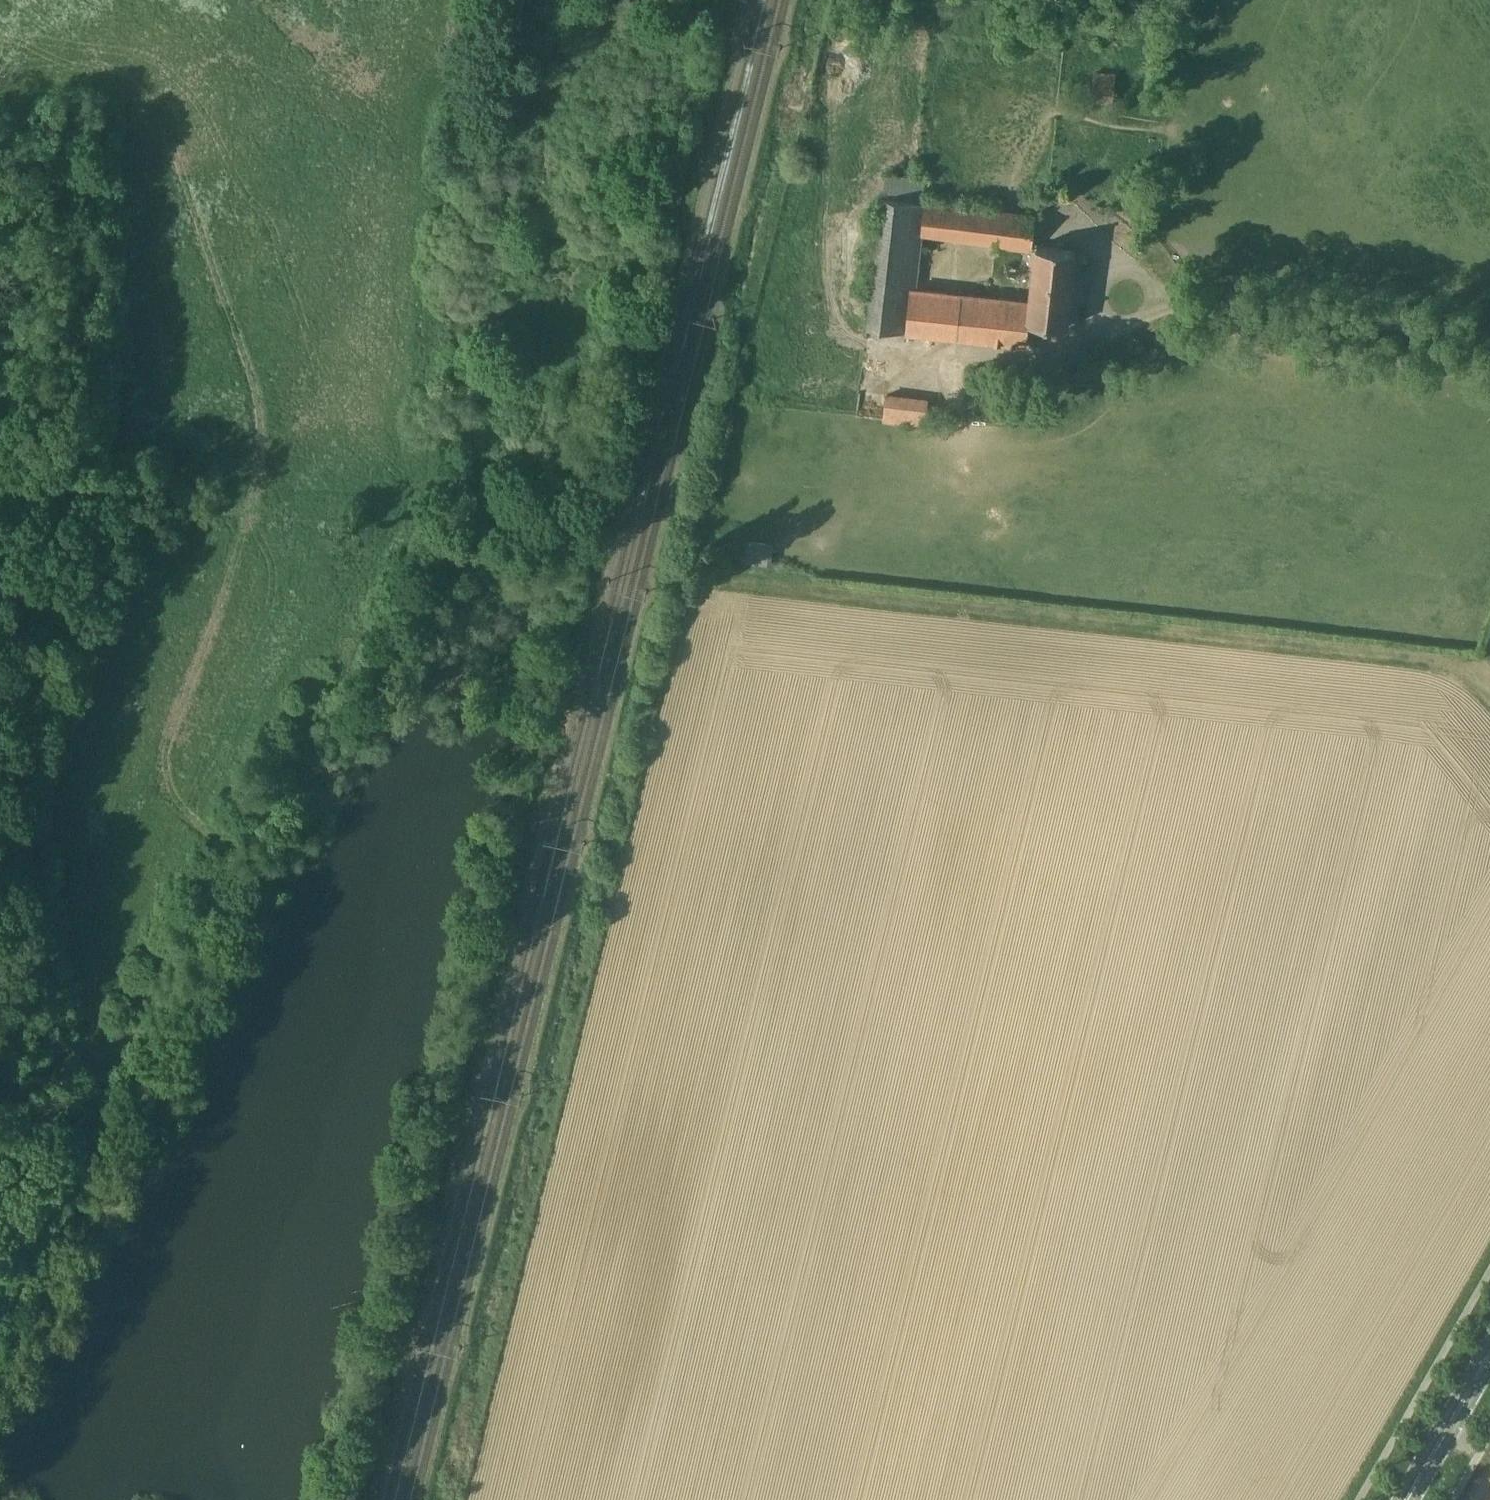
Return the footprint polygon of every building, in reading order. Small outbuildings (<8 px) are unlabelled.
[(1115,73),(1096,72),(1093,101),(1112,102),(1115,73)] [(884,194),(868,325),(1029,343),(1031,320),(1069,324),(1077,249),(1037,244),(1031,298),(916,285),(923,229),(1033,242),(1037,212),(884,194)] [(886,394),(884,419),(927,424),(930,399),(886,394)] [(745,537),(742,560),(771,563),(773,540),(745,537)]
